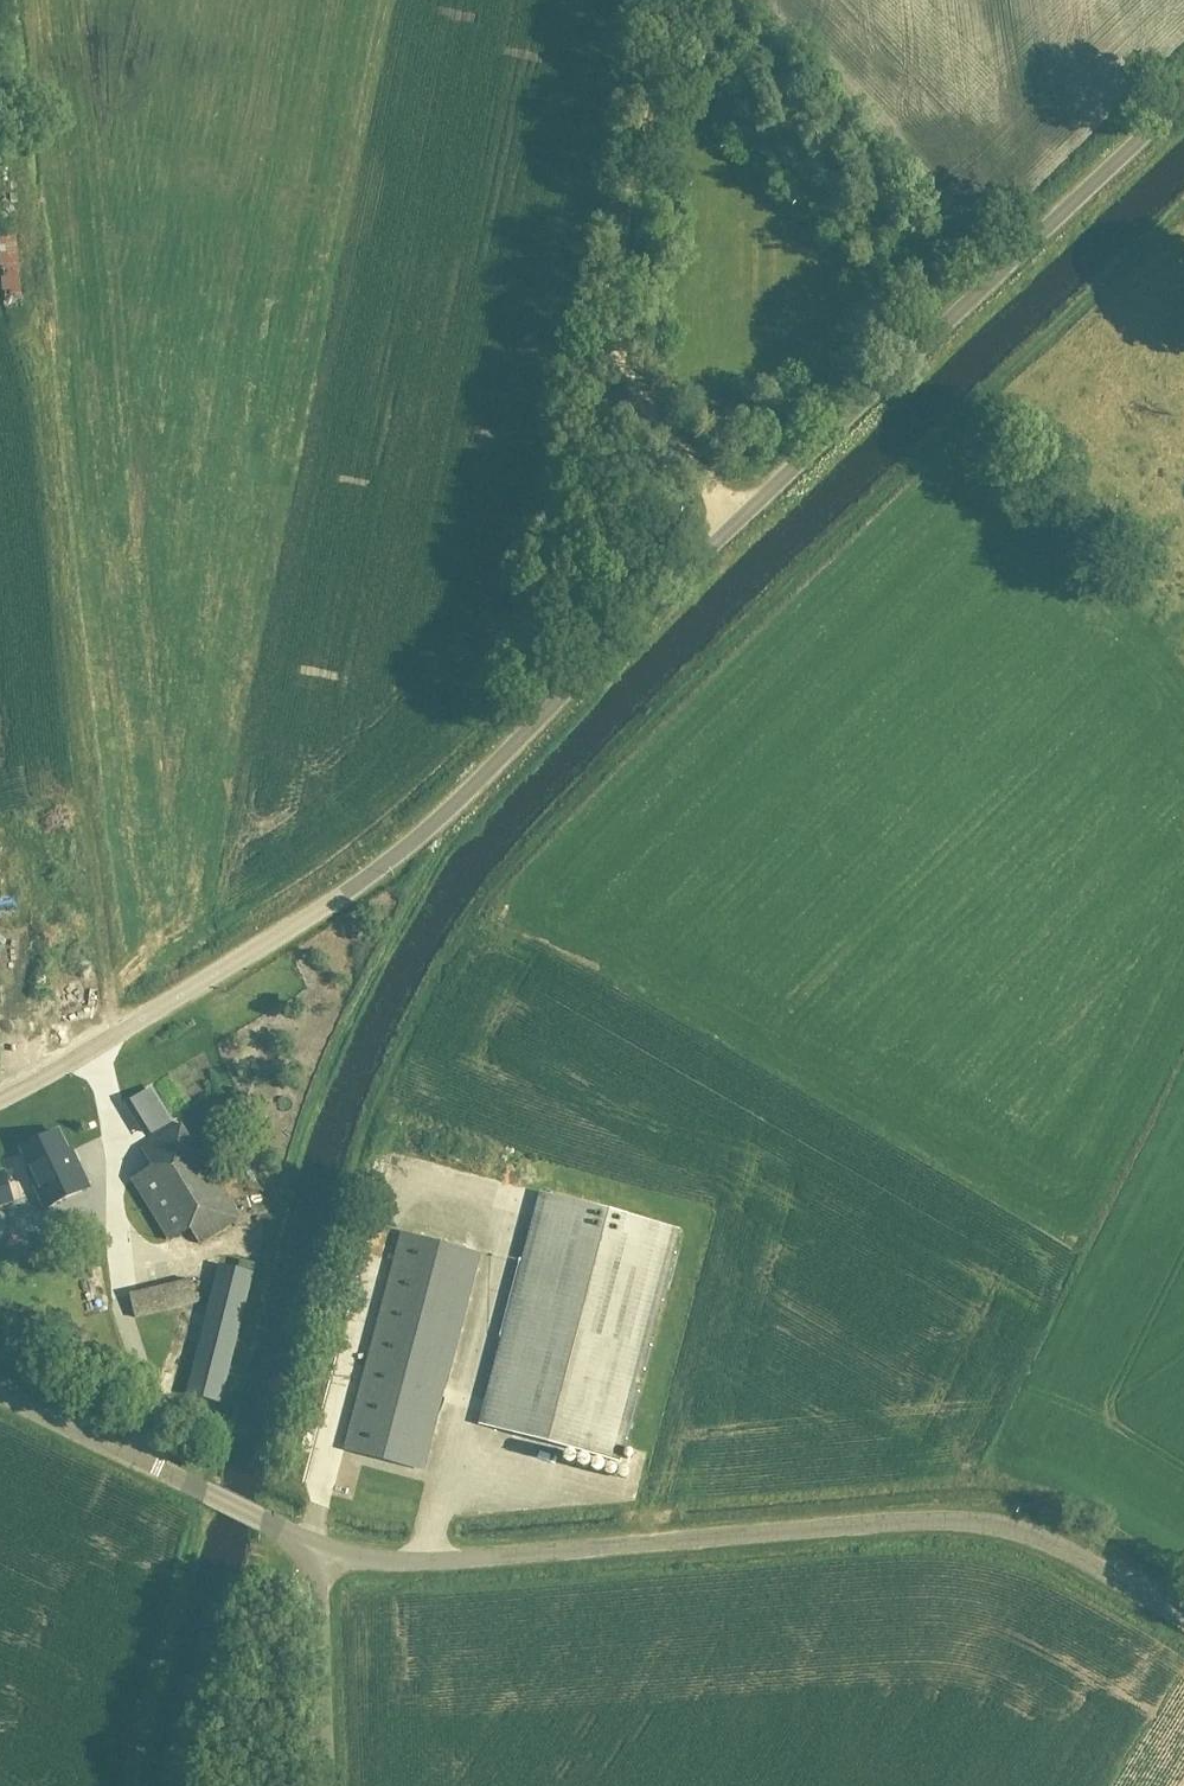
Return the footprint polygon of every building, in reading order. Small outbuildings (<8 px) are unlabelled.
[(198,1246),(239,1221),(180,1126),(140,1151),(198,1246)] [(56,1134),(22,1151),(31,1171),(27,1173),(45,1211),(88,1190),(76,1165),(70,1152),(66,1154),(56,1134)] [(539,1195),(478,1427),(618,1464),(679,1231),(539,1195)] [(422,1472),(479,1256),(400,1235),(343,1451),(422,1472)] [(220,1406),(252,1276),(218,1267),(186,1397),(220,1406)] [(134,1320),(196,1306),(190,1282),(128,1297),(134,1320)]
